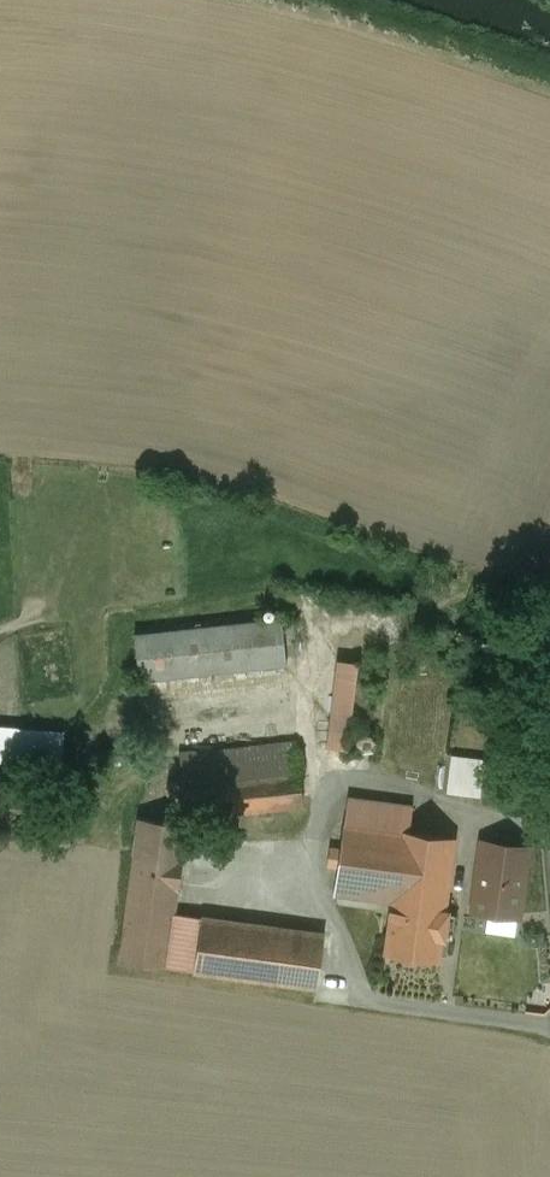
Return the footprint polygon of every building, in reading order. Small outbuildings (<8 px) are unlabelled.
[(281,619),(134,635),(139,681),(286,665),(281,619)] [(358,663),(337,660),(327,748),(348,751),(358,663)] [(0,729),(0,760),(59,765),(62,735),(0,729)] [(369,739),(365,738),(362,739),(361,740),(359,742),(358,744),(358,746),(358,748),(360,750),(361,751),(363,752),(365,753),(368,752),(370,751),(371,749),(372,747),(372,745),(372,743),(371,742),(370,741),(369,739)] [(295,741),(197,752),(197,750),(179,752),(185,818),(302,804),(295,741)] [(178,748),(152,751),(140,819),(185,825),(185,818),(179,752),(178,748)] [(448,753),(446,792),(481,795),(484,756),(448,753)] [(0,789),(0,823),(50,827),(53,794),(0,789)] [(412,806),(349,798),(345,824),(408,833),(412,806)] [(185,825),(140,819),(119,962),(165,968),(165,967),(173,913),(176,888),(179,888),(182,862),(180,862),(185,825)] [(345,824),(344,824),(335,892),(393,900),(398,863),(450,870),(454,839),(408,833),(345,824)] [(527,848),(482,842),(473,911),(518,918),(527,848)] [(450,870),(398,863),(393,900),(385,954),(438,961),(450,870)] [(201,917),(173,913),(165,967),(193,971),(201,917)] [(325,934),(201,917),(193,971),(193,972),(317,989),(325,934)]
